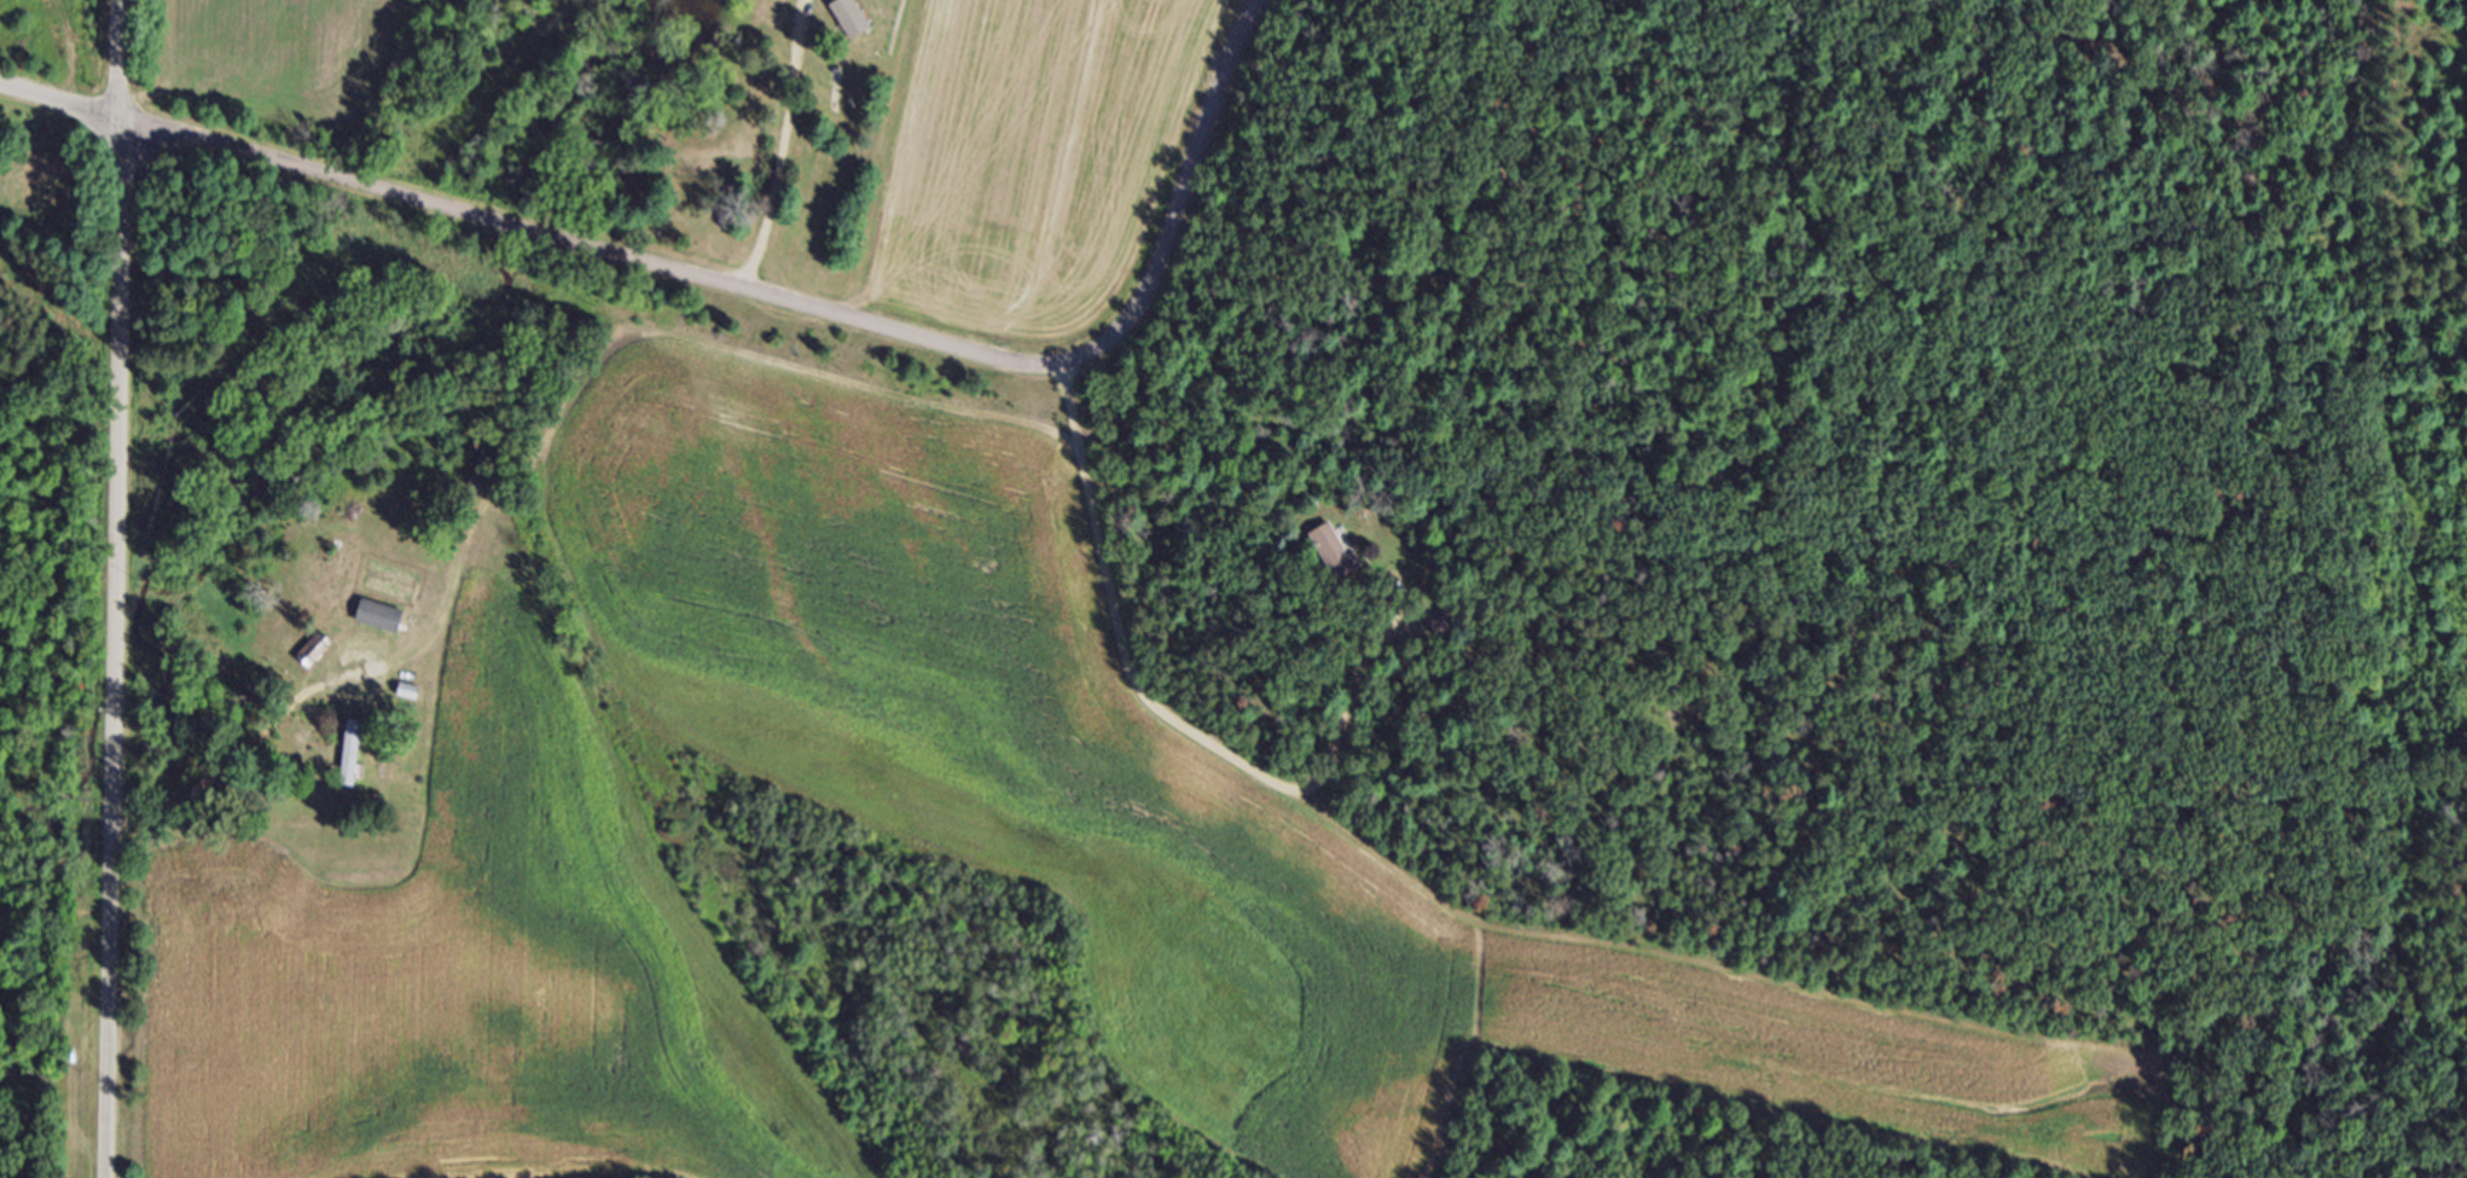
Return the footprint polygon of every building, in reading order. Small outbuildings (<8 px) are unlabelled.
[(855,48),(876,36),(854,1),(834,14),(855,48)] [(1315,541),(1339,592),(1369,578),(1361,560),(1351,564),(1336,531),(1315,541)] [(359,631),(401,643),(408,620),(366,608),(359,631)] [(339,653),(325,640),(300,665),(313,679),(339,653)] [(423,705),(422,694),(403,696),(404,707),(423,705)] [(365,730),(350,729),(345,795),(360,796),(365,730)]
